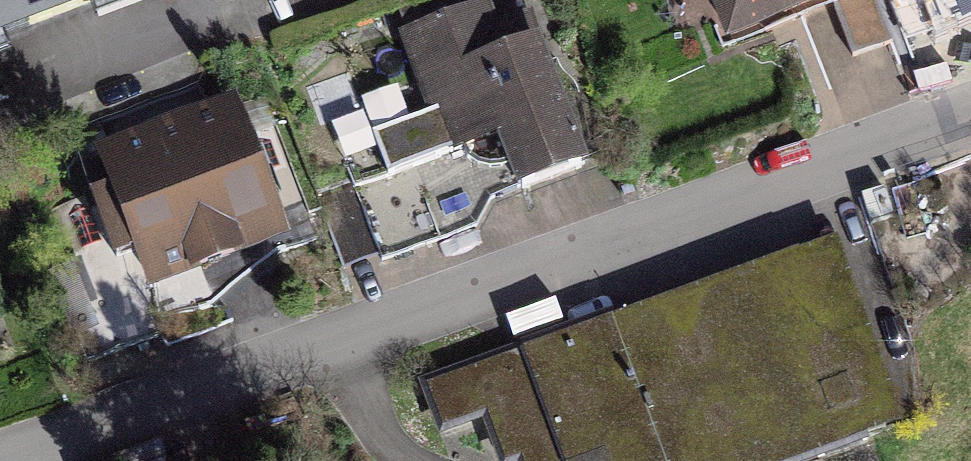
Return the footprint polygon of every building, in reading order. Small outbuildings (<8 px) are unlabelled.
[(161,0),(0,0),(0,57),(161,0)] [(721,52),(845,11),(841,0),(704,0),(721,52)] [(489,11),(395,47),(425,127),(370,148),(388,197),(502,154),(525,213),(591,188),(530,28),(499,39),(489,11)] [(913,98),(898,50),(852,64),(842,32),(808,43),(833,123),(913,98)] [(238,119),(95,171),(147,312),(290,259),(238,119)] [(421,397),(440,450),(484,435),(493,460),(873,460),(912,447),(841,249),(421,397)] [(11,372),(0,343),(0,376),(11,372)]
